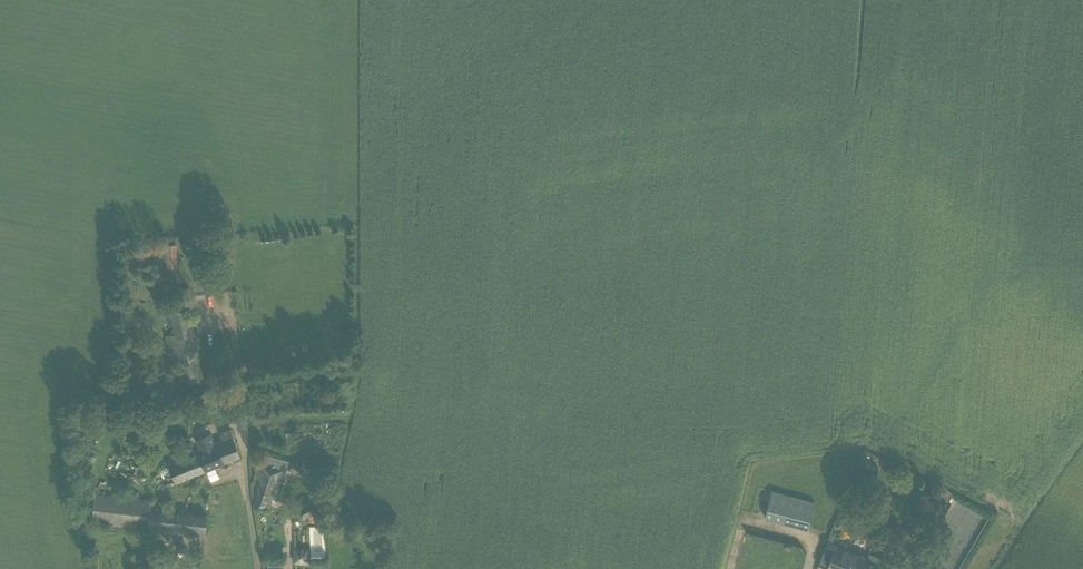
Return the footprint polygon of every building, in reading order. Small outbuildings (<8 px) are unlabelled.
[(178,267),(177,244),(167,244),(168,267),(178,267)] [(168,300),(170,310),(169,311),(173,334),(167,335),(168,340),(166,341),(170,363),(178,362),(182,380),(202,377),(188,296),(168,300)] [(146,326),(145,316),(131,316),(132,327),(146,326)] [(145,374),(142,360),(128,363),(131,376),(145,374)] [(175,393),(173,378),(157,380),(159,395),(175,393)] [(196,439),(200,449),(169,463),(177,483),(241,457),(230,429),(219,433),(222,440),(215,442),(211,433),(196,439)] [(254,494),(253,502),(268,505),(271,498),(276,500),(280,489),(281,486),(278,485),(281,477),(285,478),(288,468),(290,462),(285,461),(273,458),(264,455),(262,464),(260,464),(254,494)] [(866,467),(863,477),(875,481),(878,471),(866,467)] [(809,529),(816,502),(772,490),(765,518),(809,529)] [(152,499),(96,492),(92,521),(149,528),(151,509),(152,499)] [(300,505),(306,516),(325,506),(319,495),(300,505)] [(826,542),(817,565),(828,568),(860,568),(865,558),(866,556),(845,550),(826,542)] [(293,564),(310,565),(310,547),(293,547),(293,564)] [(865,558),(860,568),(884,568),(886,566),(865,558)]
